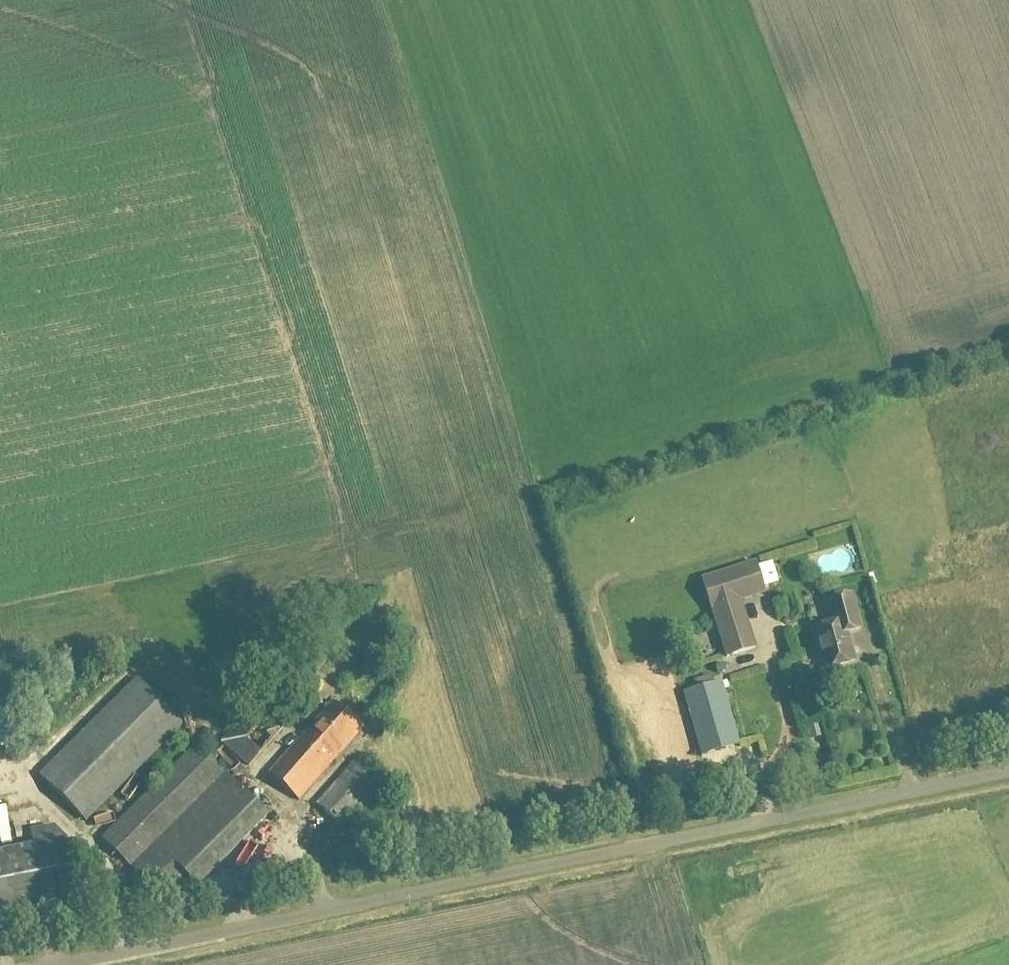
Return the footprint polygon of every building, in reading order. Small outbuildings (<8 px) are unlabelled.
[(726,657),(751,649),(737,602),(764,593),(763,589),(756,568),(755,562),(727,571),(702,579),(726,657)] [(859,629),(851,596),(828,602),(834,625),(814,631),(824,669),(854,661),(846,632),(859,629)] [(86,822),(184,726),(136,678),(39,775),(86,822)] [(738,744),(721,682),(683,692),(701,755),(738,744)] [(248,767),(284,727),(256,702),(255,704),(246,697),(240,704),(248,711),(220,742),(248,767)] [(297,800),(361,728),(331,701),(267,773),(297,800)] [(197,889),(269,818),(224,773),(195,745),(102,839),(169,905),(191,883),(197,889)] [(342,828),(381,784),(356,762),(317,805),(342,828)] [(0,817),(0,830),(8,827),(5,816),(0,817)] [(33,847),(0,854),(0,917),(79,900),(66,840),(55,829),(30,834),(33,847)] [(327,835),(329,844),(352,840),(350,831),(327,835)]
